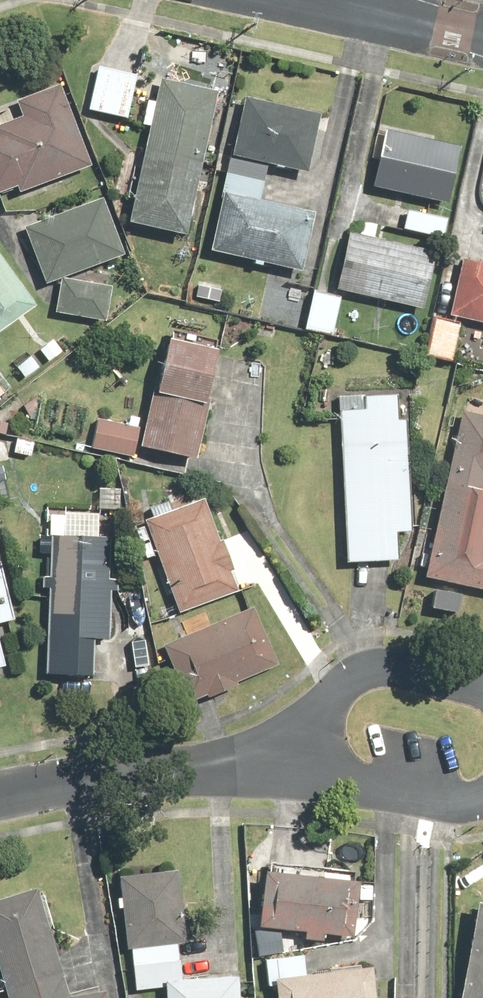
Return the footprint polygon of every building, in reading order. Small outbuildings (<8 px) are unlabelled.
[(130,115),(139,70),(100,63),(92,108),(130,115)] [(164,77),(160,101),(152,99),(147,126),(154,128),(136,221),(194,233),(223,89),(164,77)] [(96,167),(66,79),(17,96),(23,114),(0,122),(0,200),(96,167)] [(242,95),(230,154),(305,170),(318,111),(242,95)] [(462,144),(386,135),(379,192),(455,202),(462,144)] [(263,169),(228,163),(211,254),(306,272),(318,207),(258,196),(263,169)] [(118,277),(86,273),(132,255),(108,193),(26,225),(51,290),(64,285),(60,313),(112,320),(118,277)] [(452,218),(394,207),(391,219),(408,222),(406,230),(447,239),(452,218)] [(441,253),(351,232),(339,287),(428,308),(441,253)] [(41,303),(0,248),(0,334),(41,303)] [(466,260),(456,319),(482,324),(482,263),(466,260)] [(345,296),(313,289),(305,328),(338,335),(345,296)] [(465,322),(434,316),(426,356),(458,362),(465,322)] [(227,351),(167,338),(143,444),(204,457),(227,351)] [(349,562),(402,561),(402,531),(413,531),(410,395),(346,396),(349,562)] [(482,593),(482,401),(469,397),(464,417),(429,581),(439,583),(434,607),(464,614),(469,590),(482,593)] [(140,428),(97,420),(92,449),(135,457),(140,428)] [(209,499),(149,522),(185,614),(245,590),(209,499)] [(116,512),(52,510),(47,680),(111,682),(116,512)] [(10,666),(0,625),(19,620),(0,539),(0,669),(10,666)] [(192,705),(280,667),(255,608),(166,647),(192,705)] [(136,949),(140,989),(172,987),(172,997),(245,997),(244,976),(236,976),(235,967),(241,967),(240,946),(217,948),(215,921),(190,924),(185,870),(124,875),(131,950),(136,949)] [(366,883),(273,871),(266,927),(311,933),(310,939),(327,941),(328,934),(359,938),(366,883)] [(109,990),(74,995),(45,892),(0,905),(0,962),(10,997),(110,997),(109,990)] [(467,997),(482,997),(482,913),(467,997)] [(281,979),(283,997),(381,997),(377,967),(281,979)]
